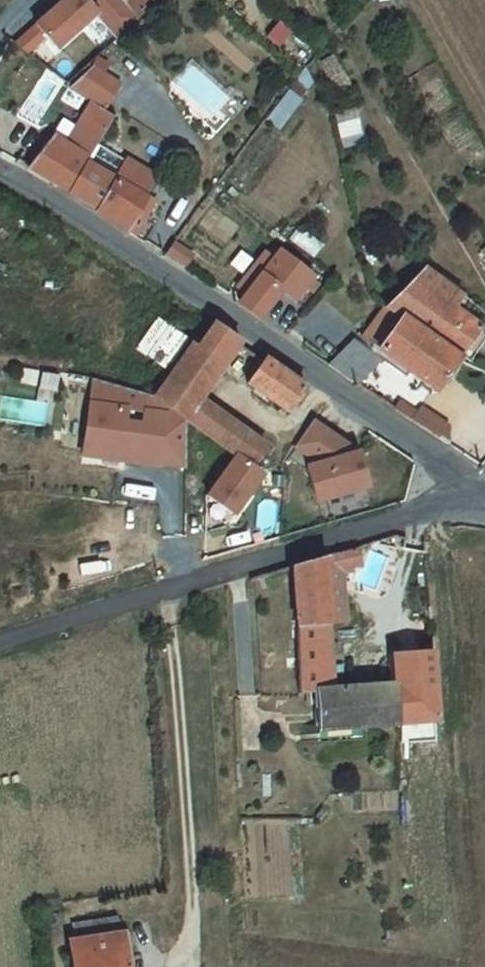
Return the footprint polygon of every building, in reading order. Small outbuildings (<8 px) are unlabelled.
[(35,22),(58,49),(97,14),(91,4),(88,0),(61,0),(35,22)] [(91,4),(97,14),(117,37),(140,17),(125,0),(95,0),(91,4)] [(140,17),(159,0),(125,0),(140,17)] [(96,66),(79,89),(100,104),(111,112),(128,89),(96,66)] [(100,104),(91,117),(113,132),(121,119),(111,112),(100,104)] [(32,167),(72,191),(104,145),(113,132),(91,117),(70,148),(55,139),(32,167)] [(132,163),(104,145),(72,191),(104,206),(99,214),(123,233),(125,234),(138,216),(146,222),(158,206),(148,199),(161,181),(134,162),(132,163)] [(146,222),(138,216),(125,234),(134,239),(146,222)] [(242,308),(262,323),(287,293),(297,300),(317,277),(283,252),(276,261),(269,255),(241,292),(250,298),(242,308)] [(417,282),(386,314),(461,362),(483,331),(417,282)] [(336,366),(363,384),(393,358),(438,392),(461,362),(386,314),(336,366)] [(245,342),(222,325),(202,353),(226,368),(245,342)] [(226,368),(202,353),(192,347),(158,396),(191,419),(205,399),(226,368)] [(314,389),(269,361),(250,387),(294,412),(314,389)] [(157,398),(95,379),(84,454),(105,457),(106,454),(120,456),(120,460),(158,465),(159,462),(186,466),(185,418),(157,398)] [(238,421),(205,399),(191,419),(223,442),(236,423),(238,421)] [(317,421),(300,446),(325,464),(311,468),(321,501),(372,486),(362,453),(359,454),(345,444),(347,442),(317,421)] [(272,448),(236,423),(223,442),(241,455),(212,495),(238,514),(267,474),(258,467),(272,448)] [(163,493),(162,535),(184,536),(185,494),(163,493)] [(347,622),(343,567),(351,566),(350,562),(359,560),(356,549),(305,565),(293,569),(300,693),(316,692),(329,690),(327,624),(347,622)] [(399,725),(438,721),(433,651),(393,654),(395,685),(399,725)] [(319,730),(399,725),(395,685),(329,690),(316,692),(319,730)] [(114,920),(76,921),(77,937),(71,938),(73,966),(124,966),(122,934),(114,935),(114,920)]
